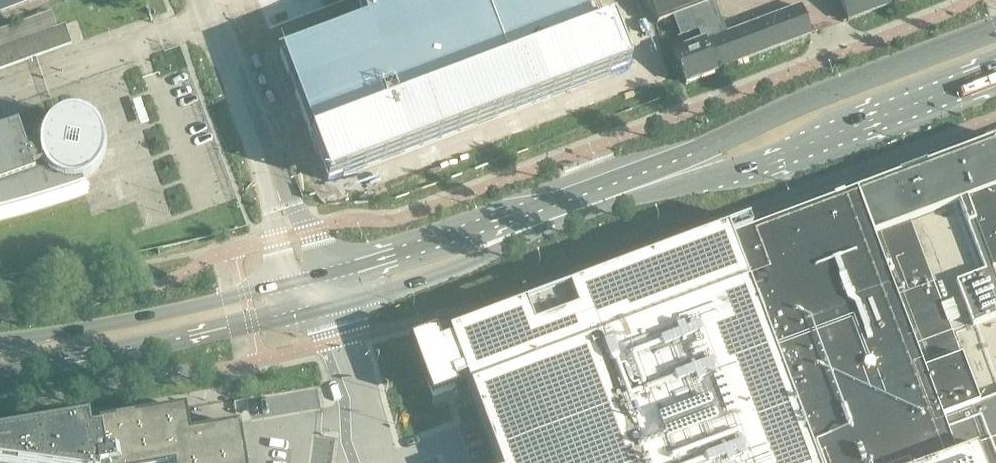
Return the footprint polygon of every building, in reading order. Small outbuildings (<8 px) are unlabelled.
[(33,0),(0,0),(0,13),(33,0)] [(277,54),(325,183),(629,69),(611,22),(591,29),(580,0),(355,0),(363,21),(277,54)] [(657,23),(673,17),(713,3),(712,0),(648,0),(657,23)] [(846,13),(849,20),(903,0),(841,0),(846,13)] [(713,3),(673,17),(680,37),(699,30),(702,40),(674,51),(686,84),(715,72),(715,71),(810,35),(799,5),(724,34),(713,3)] [(72,43),(65,23),(58,25),(54,12),(0,31),(0,69),(72,43)] [(5,212),(21,208),(36,204),(50,199),(65,195),(76,191),(79,190),(84,188),(81,180),(89,175),(95,168),(99,159),(100,150),(98,141),(94,133),(87,126),(79,122),(70,120),(60,122),(53,126),(47,132),(44,139),(42,147),(27,153),(17,128),(0,134),(0,213),(5,212)] [(854,192),(871,238),(910,224),(995,191),(995,139),(854,192)] [(995,191),(910,224),(871,238),(941,424),(995,403),(995,194),(995,191)] [(854,192),(750,231),(729,239),(814,462),(941,462),(954,458),(941,424),(871,238),(854,192)] [(729,239),(750,231),(747,222),(496,316),(447,334),(449,340),(439,344),(436,337),(410,346),(431,402),(457,392),(454,384),(465,380),(496,462),(814,462),(729,239)] [(941,424),(954,458),(941,462),(995,462),(995,403),(941,424)] [(0,431),(0,461),(14,462),(244,462),(237,425),(205,431),(188,433),(186,423),(184,408),(110,421),(105,422),(98,425),(99,428),(89,429),(89,424),(87,417),(61,421),(0,431)]
